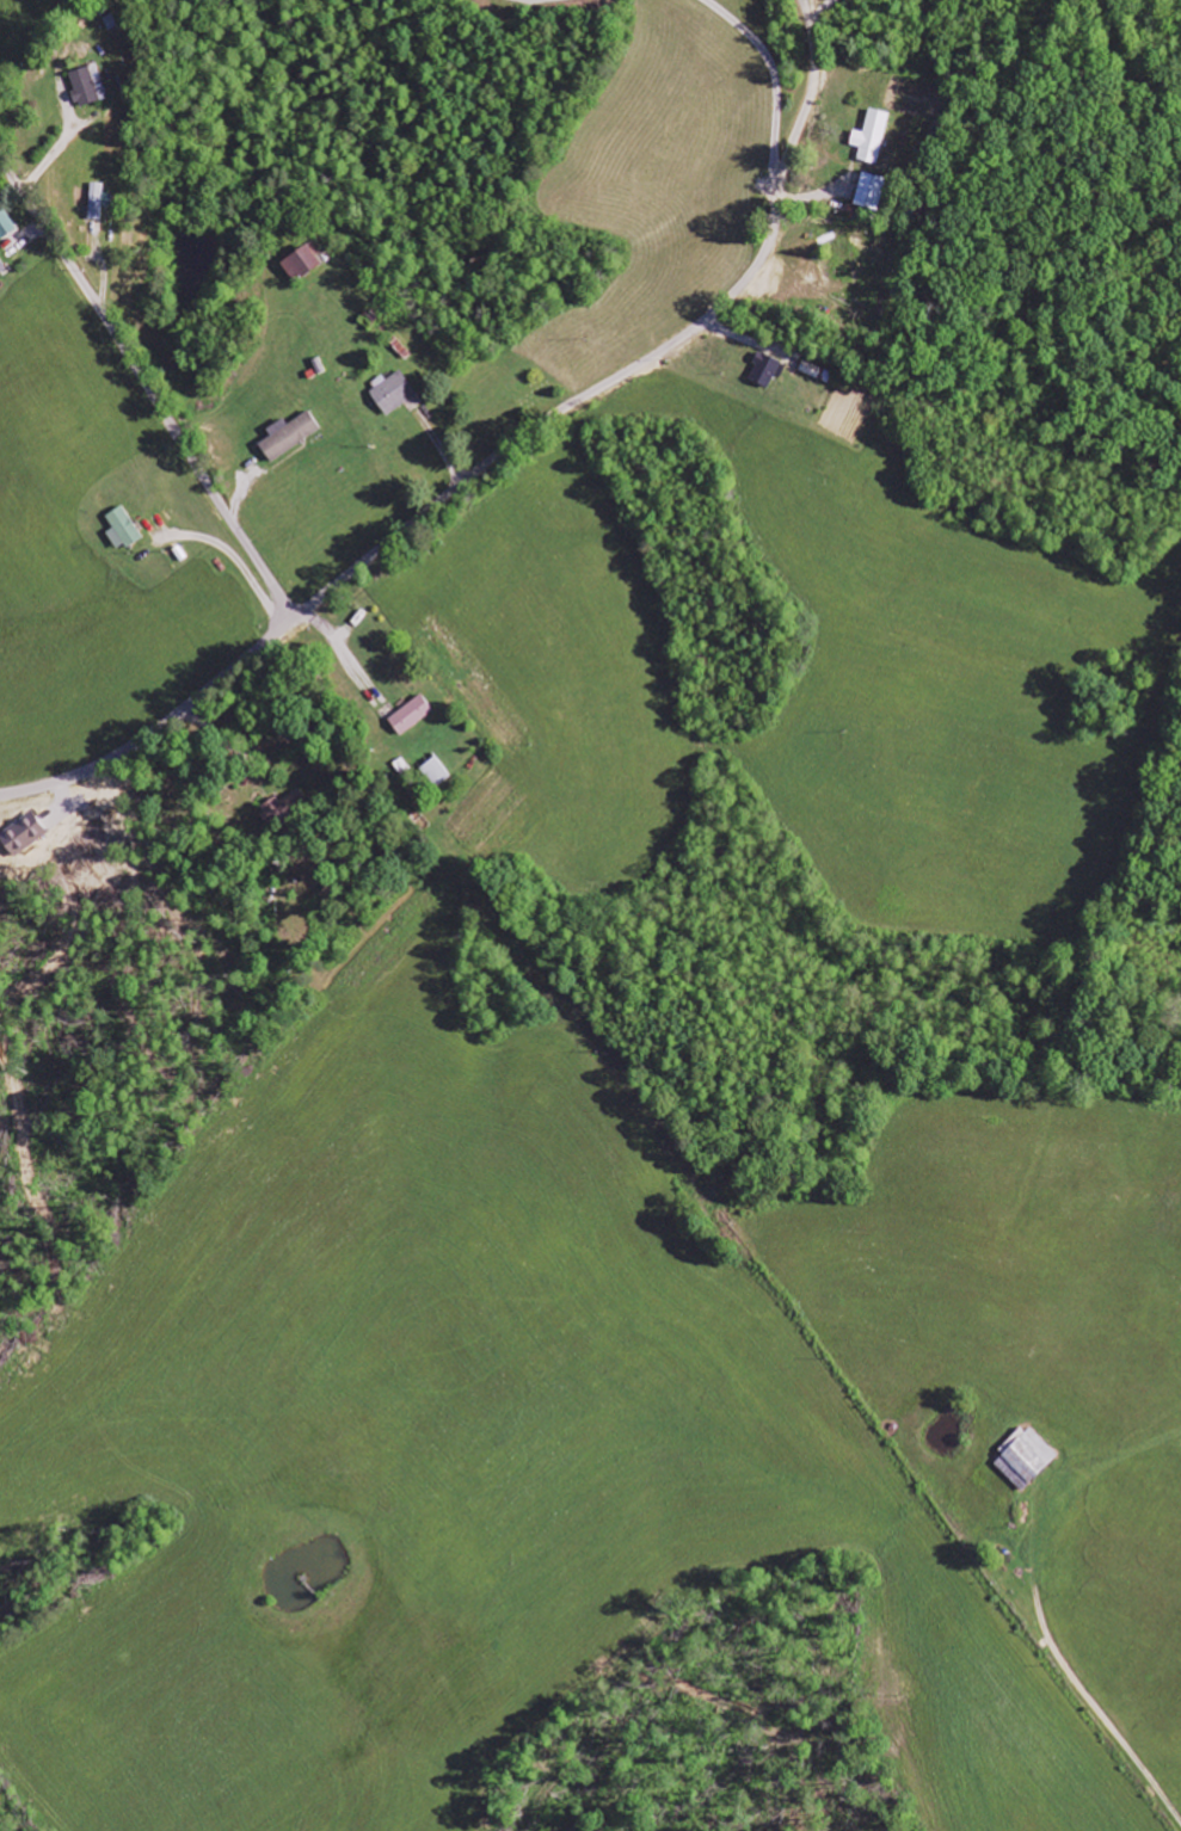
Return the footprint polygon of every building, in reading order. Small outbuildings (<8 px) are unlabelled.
[(79,109),(101,102),(89,68),(67,76),(79,109)] [(889,115),(869,110),(863,134),(853,132),(850,146),(860,149),(857,161),(877,166),(889,115)] [(879,210),(885,179),(861,174),(855,205),(879,210)] [(101,221),(102,209),(111,209),(112,193),(103,193),(103,184),(90,183),(88,220),(101,221)] [(17,229),(3,209),(0,212),(0,239),(1,240),(17,229)] [(320,264),(307,244),(281,262),(294,281),(320,264)] [(749,381),(770,388),(780,360),(759,353),(749,381)] [(385,417),(417,395),(400,369),(378,384),(379,384),(369,392),(385,417)] [(320,430),(307,411),(285,425),(282,419),(265,431),(268,436),(257,444),(269,463),(320,430)] [(140,539),(123,506),(104,515),(112,529),(106,532),(116,551),(140,539)] [(387,720),(400,737),(434,711),(420,694),(387,720)] [(257,808),(268,826),(306,802),(298,789),(278,801),(275,797),(257,808)]
